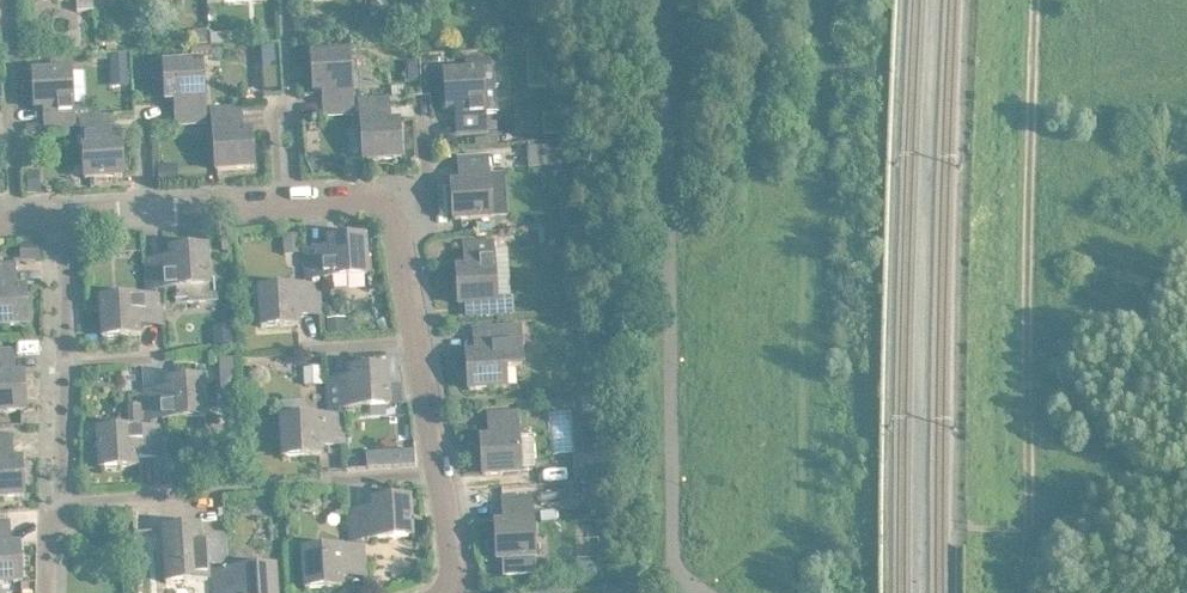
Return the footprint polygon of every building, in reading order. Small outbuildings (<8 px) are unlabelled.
[(522,17),(508,25),(517,39),(530,31),(522,17)] [(214,26),(198,27),(199,41),(214,40),(214,26)] [(230,29),(217,30),(218,41),(231,40),(230,29)] [(330,87),(331,111),(360,109),(356,48),(318,50),(320,87),(330,87)] [(134,51),(117,52),(117,68),(134,68),(134,51)] [(497,53),(472,54),(472,67),(488,66),(498,66),(497,53)] [(182,96),(183,120),(212,119),(211,112),(208,57),(170,59),(172,96),(182,96)] [(425,59),(414,59),(415,79),(426,79),(425,59)] [(51,104),(53,129),(81,127),(77,65),(39,67),(42,105),(51,104)] [(450,68),(453,105),(462,105),(464,129),(492,128),(488,66),(472,67),(450,68)] [(406,117),(396,118),(394,93),(366,95),(369,157),(408,154),(406,117)] [(258,127),(248,127),(247,103),(218,104),(222,166),(260,164),(258,127)] [(564,110),(550,111),(550,132),(565,132),(564,110)] [(127,135),(117,135),(116,111),(88,113),(91,174),(129,172),(127,135)] [(568,143),(553,143),(554,170),(569,170),(568,143)] [(323,149),(311,155),(319,169),(330,163),(323,149)] [(465,153),(467,178),(457,178),(460,215),(498,213),(494,152),(465,153)] [(46,167),(34,168),(36,188),(48,187),(46,167)] [(575,225),(551,226),(552,251),(576,250),(575,225)] [(305,230),(289,231),(290,251),(307,250),(305,230)] [(311,247),(313,275),(374,271),(372,233),(335,235),(335,245),(311,247)] [(142,235),(129,235),(129,249),(142,249),(142,235)] [(471,239),(472,263),(463,264),(465,301),(503,299),(499,237),(471,239)] [(26,240),(26,256),(45,256),(45,240),(26,240)] [(152,257),(154,285),(215,281),(213,243),(176,245),(176,255),(152,257)] [(0,260),(0,322),(34,320),(32,283),(22,283),(20,259),(0,260)] [(305,321),(304,311),(329,309),(327,281),(265,285),(268,323),(305,321)] [(146,331),(145,321),(169,320),(167,291),(106,295),(106,296),(107,310),(109,333),(146,331)] [(106,296),(92,297),(93,311),(107,310),(106,296)] [(353,313),(333,314),(333,331),(354,330),(362,330),(362,316),(353,316),(353,313)] [(481,324),(482,348),(473,349),(475,386),(513,384),(512,365),(529,364),(526,321),(481,324)] [(240,331),(219,332),(220,346),(240,345),(240,331)] [(20,369),(19,345),(0,346),(0,408),(32,406),(30,369),(20,369)] [(241,354),(225,354),(226,375),(242,374),(241,354)] [(329,363),(310,364),(310,383),(329,382),(329,363)] [(333,377),(335,405),(396,401),(395,382),(393,363),(357,365),(357,375),(333,377)] [(150,400),(151,417),(213,413),(210,375),(173,377),(173,387),(149,388),(150,400)] [(395,382),(396,401),(409,400),(407,381),(395,382)] [(150,400),(133,401),(134,420),(151,419),(151,417),(150,400)] [(495,409),(497,433),(487,434),(490,471),(528,469),(523,407),(495,409)] [(327,451),(326,441),(351,440),(349,411),(287,415),(289,453),(327,451)] [(143,462),(143,453),(167,451),(165,423),(103,427),(106,465),(143,462)] [(30,492),(28,455),(18,455),(17,431),(0,432),(0,494),(30,492)] [(421,446),(405,447),(406,462),(421,461),(421,446)] [(610,448),(579,451),(582,479),(612,476),(610,448)] [(511,518),(501,519),(504,556),(509,555),(510,573),(543,571),(542,554),(538,492),(510,494),(511,518)] [(355,508),(357,536),(418,532),(416,494),(379,497),(379,506),(355,508)] [(28,578),(26,541),(16,541),(15,517),(0,518),(0,580),(28,578)] [(215,560),(233,559),(231,531),(207,532),(206,522),(169,525),(173,578),(216,576),(215,560)] [(349,582),(348,572),(373,571),(371,543),(309,547),(312,584),(349,582)] [(614,553),(584,555),(585,569),(585,570),(615,568),(615,567),(614,553)] [(220,567),(221,592),(283,592),(281,563),(220,567)] [(387,574),(373,576),(375,591),(390,588),(387,574)]
